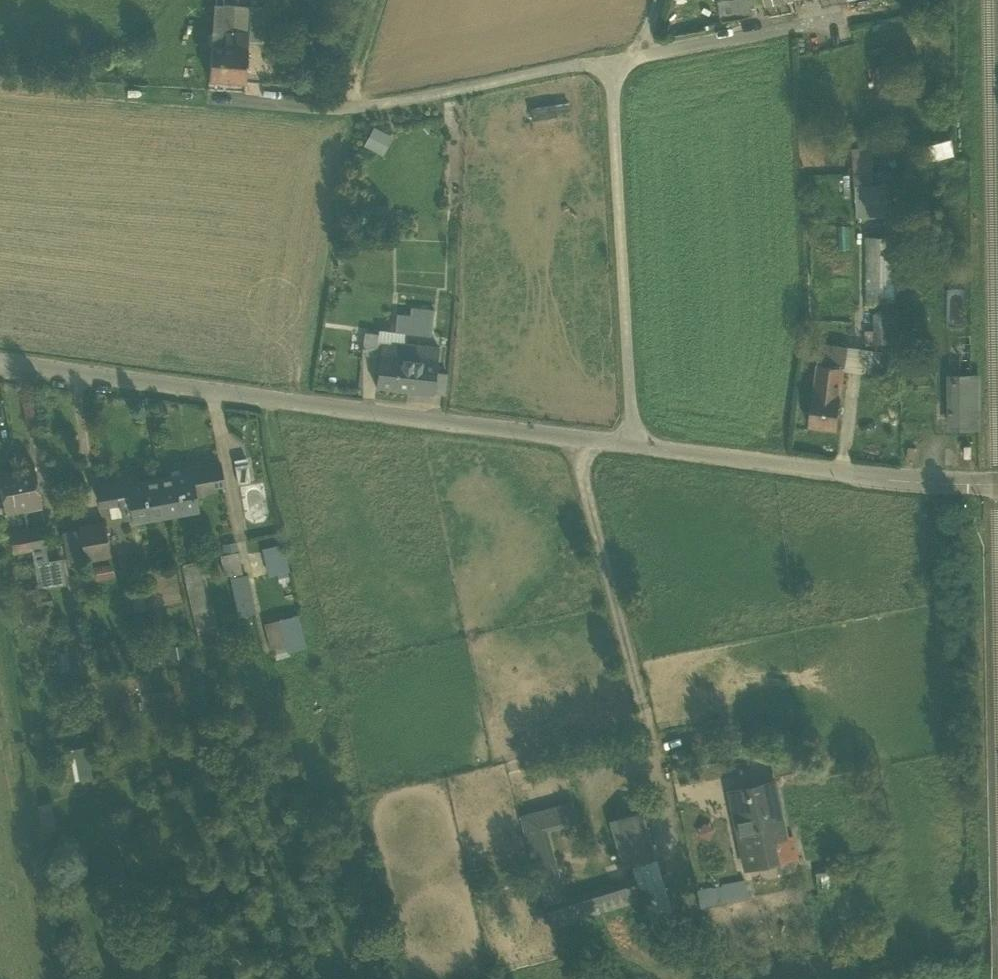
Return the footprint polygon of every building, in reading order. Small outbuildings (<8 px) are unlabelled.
[(232,5),(222,5),(222,0),(216,0),(216,4),(213,4),(211,45),(247,48),(248,41),(248,32),(230,32),(232,5)] [(721,21),(757,16),(755,0),(721,0),(718,0),(721,21)] [(230,32),(248,32),(250,6),(232,5),(230,32)] [(248,32),(248,41),(260,41),(262,7),(250,6),(248,32)] [(247,48),(211,45),(209,80),(245,82),(247,48)] [(529,109),(532,121),(571,113),(568,101),(529,109)] [(383,154),(393,136),(372,125),(363,144),(383,154)] [(854,152),(854,169),(870,169),(870,152),(854,152)] [(854,169),(854,186),(871,185),(870,169),(854,169)] [(871,185),(854,186),(856,217),(889,215),(887,184),(871,185)] [(864,302),(897,301),(897,237),(864,237),(864,302)] [(404,332),(431,335),(433,310),(410,308),(410,315),(397,314),(395,331),(404,332)] [(897,313),(874,313),(874,343),(897,343),(897,313)] [(391,342),(403,343),(404,332),(395,331),(378,330),(377,334),(375,356),(380,357),(381,345),(391,346),(391,342)] [(361,354),(375,356),(377,334),(364,332),(361,354)] [(376,387),(433,393),(435,373),(438,351),(438,347),(408,344),(407,348),(403,347),(403,343),(391,342),(391,346),(381,345),(380,357),(376,387)] [(818,364),(844,368),(847,348),(820,344),(818,364)] [(844,368),(844,370),(862,372),(865,350),(847,348),(844,368)] [(881,352),(865,350),(862,372),(878,375),(881,352)] [(817,364),(814,394),(840,397),(844,370),(844,368),(818,364),(817,364)] [(433,393),(445,395),(447,374),(435,373),(433,393)] [(977,392),(977,375),(950,375),(950,428),(970,428),(970,411),(961,411),(960,397),(959,397),(959,392),(977,392)] [(970,411),(970,428),(978,428),(977,392),(959,392),(959,397),(960,397),(961,411),(970,411)] [(841,397),(840,397),(814,394),(813,394),(809,426),(837,429),(841,397)] [(34,398),(21,400),(27,428),(40,426),(34,398)] [(232,460),(237,483),(249,481),(244,457),(232,460)] [(191,474),(192,482),(200,480),(201,485),(202,485),(222,481),(219,463),(180,470),(181,476),(191,474)] [(35,466),(16,470),(23,509),(43,505),(35,466)] [(23,509),(16,470),(0,473),(0,500),(3,513),(23,509)] [(197,508),(195,497),(192,482),(191,474),(181,476),(160,480),(165,513),(197,508)] [(135,519),(165,513),(160,480),(137,484),(136,479),(98,486),(101,501),(107,500),(121,498),(123,512),(133,510),(135,519)] [(204,496),(202,485),(201,485),(200,480),(192,482),(195,497),(204,496)] [(121,498),(107,500),(111,519),(124,516),(123,512),(121,498)] [(80,528),(87,558),(112,553),(105,521),(80,527),(80,528)] [(46,524),(27,527),(31,548),(46,545),(50,544),(46,524)] [(10,552),(31,548),(27,527),(6,531),(10,552)] [(67,562),(87,558),(80,528),(61,532),(67,562)] [(220,556),(225,576),(231,574),(241,572),(234,542),(222,545),(224,555),(220,556)] [(264,548),(270,574),(288,570),(282,544),(264,548)] [(31,548),(39,591),(67,586),(61,558),(48,561),(46,545),(31,548)] [(181,566),(199,645),(215,642),(208,609),(206,610),(196,562),(181,566)] [(113,563),(94,566),(97,580),(115,577),(113,563)] [(232,579),(240,615),(255,612),(247,576),(242,577),(232,579)] [(17,585),(22,617),(40,615),(35,583),(17,585)] [(144,592),(130,595),(134,614),(148,611),(144,592)] [(286,646),(287,651),(304,647),(298,617),(280,620),(286,646)] [(286,646),(280,620),(265,624),(270,649),(286,646)] [(144,676),(109,678),(111,701),(128,700),(128,703),(141,703),(141,692),(145,691),(144,676)] [(176,707),(174,690),(151,692),(152,709),(176,707)] [(55,750),(60,781),(92,776),(87,745),(55,750)] [(728,790),(745,868),(777,860),(777,862),(796,857),(795,856),(796,856),(791,835),(786,836),(774,780),(728,790)] [(519,815),(532,862),(544,858),(535,824),(575,813),(572,801),(519,815)] [(616,818),(631,863),(654,856),(640,810),(616,818)] [(532,862),(534,867),(546,864),(556,899),(544,903),(545,906),(557,902),(559,910),(595,898),(599,911),(603,909),(600,897),(635,886),(633,878),(565,900),(545,829),(577,820),(575,813),(535,824),(544,858),(532,862)] [(631,863),(616,818),(607,821),(622,866),(631,863)] [(715,828),(703,820),(696,833),(708,840),(715,828)] [(641,884),(645,897),(665,890),(661,877),(654,856),(631,863),(637,885),(641,884)] [(534,867),(544,903),(556,899),(546,864),(534,867)] [(815,867),(817,889),(834,887),(832,865),(815,867)] [(697,888),(700,906),(747,897),(744,879),(697,888)] [(635,886),(600,897),(603,909),(639,898),(635,886)] [(677,930),(665,890),(645,897),(657,936),(677,930)] [(559,910),(557,902),(545,906),(551,926),(599,911),(595,898),(559,910)]
